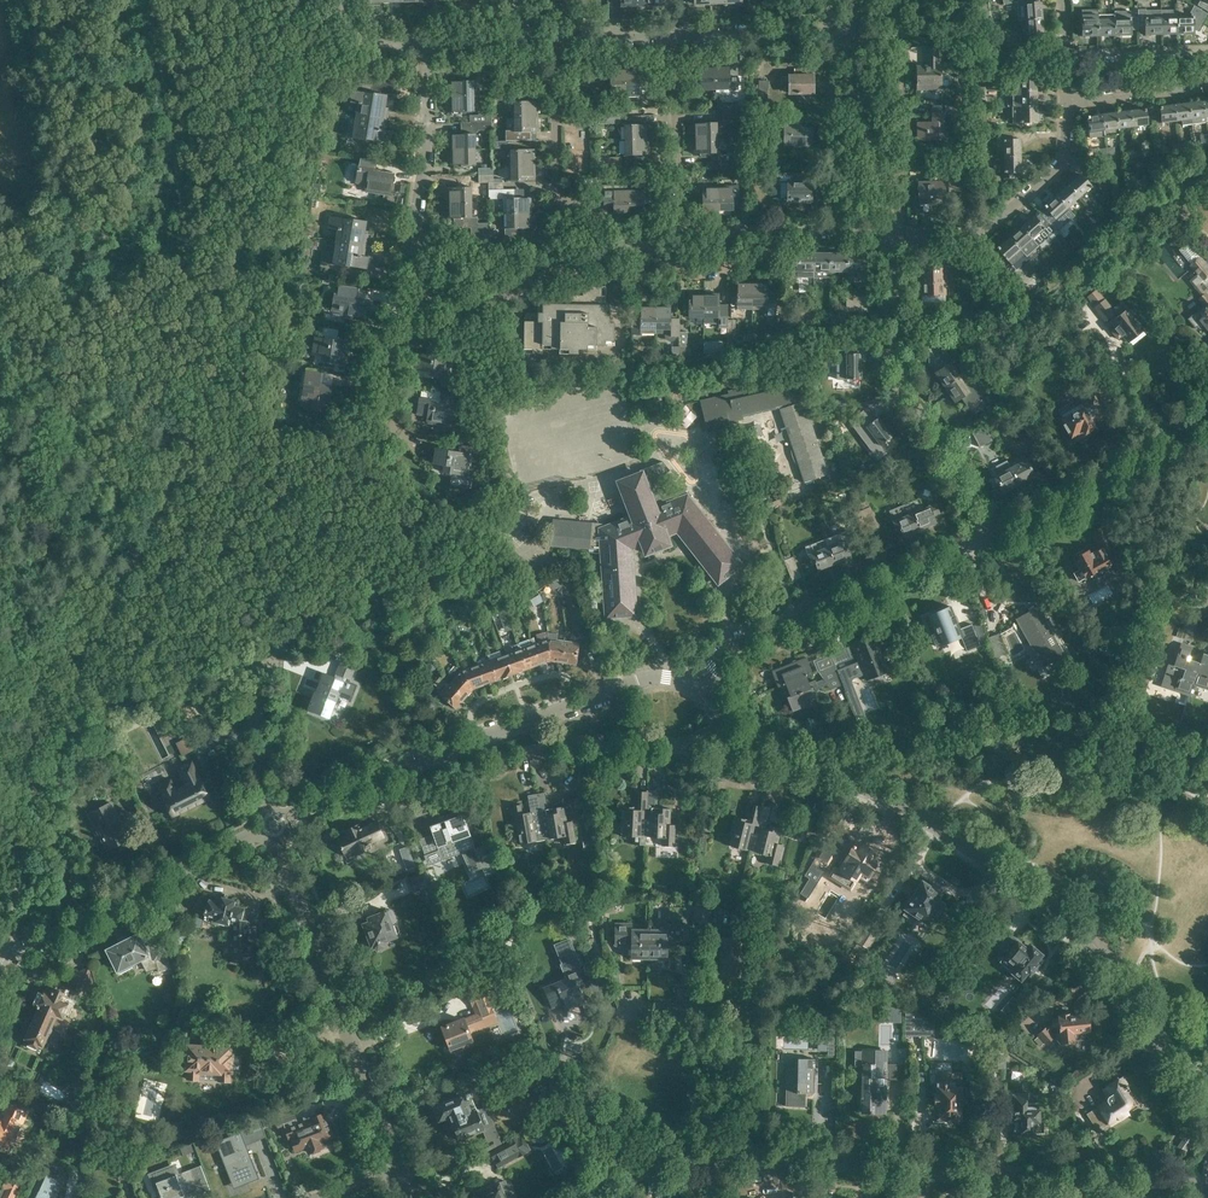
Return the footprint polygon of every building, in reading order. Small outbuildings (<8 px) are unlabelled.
[(1004,5),(1017,2),(1018,5),(1019,20),(1026,19),(1042,18),(1041,2),(1038,2),(1038,0),(1003,0),(1004,5)] [(1198,5),(1207,10),(1207,0),(1200,0),(1198,5)] [(976,5),(979,18),(988,16),(985,3),(976,5)] [(1177,16),(1178,33),(1194,33),(1194,30),(1197,30),(1207,13),(1194,5),(1190,12),(1192,13),(1192,16),(1178,16),(1177,16)] [(1177,16),(1178,16),(1177,9),(1168,9),(1161,9),(1145,10),(1145,17),(1145,34),(1178,33),(1177,16)] [(1114,14),(1114,35),(1130,35),(1130,11),(1114,11),(1114,14)] [(1098,36),(1098,14),(1082,15),(1082,19),(1082,36),(1098,36)] [(1114,35),(1114,14),(1098,14),(1098,36),(1114,35)] [(1042,18),(1026,19),(1028,36),(1028,42),(1037,41),(1037,35),(1044,34),(1042,18)] [(1003,30),(1002,22),(994,22),(995,30),(1003,30)] [(941,86),(948,86),(951,82),(951,78),(948,75),(941,75),(941,66),(940,66),(939,49),(926,49),(927,67),(917,67),(917,81),(917,89),(941,89),(941,86)] [(714,66),(714,90),(738,89),(737,76),(729,76),(729,65),(714,66)] [(714,90),(714,66),(698,66),(699,90),(714,90)] [(1013,74),(1013,90),(1037,90),(1036,74),(1033,74),(1033,66),(1011,67),(1011,70),(1012,70),(1012,74),(1013,74)] [(641,67),(625,68),(626,92),(626,97),(641,96),(641,91),(641,86),(647,86),(646,75),(641,75),(641,67)] [(625,68),(610,68),(611,92),(626,92),(625,68)] [(813,93),(813,75),(804,76),(803,71),(779,71),(779,82),(768,82),(768,86),(779,86),(779,91),(790,91),(790,93),(813,93)] [(449,81),(449,96),(473,95),(473,80),(449,81)] [(768,86),(768,82),(768,80),(759,80),(759,103),(767,103),(768,86)] [(356,115),(382,119),(386,95),(374,93),(351,90),(348,102),(358,104),(356,115)] [(1037,106),(1037,90),(1013,90),(1013,106),(1037,106)] [(473,95),(449,96),(450,112),(474,111),(473,95)] [(513,101),(513,116),(538,116),(537,100),(513,101)] [(1203,100),(1189,102),(1191,123),(1206,122),(1205,116),(1203,100)] [(1189,102),(1174,104),(1176,120),(1182,119),(1183,125),(1191,123),(1189,102)] [(966,104),(944,104),(944,112),(966,112),(966,104)] [(1176,120),(1174,104),(1160,106),(1162,122),(1176,120)] [(1037,106),(1013,106),(1013,122),(1020,122),(1020,123),(1037,123),(1037,106)] [(1131,110),(1133,126),(1147,124),(1145,108),(1131,110)] [(1131,110),(1116,112),(1118,128),(1119,128),(1133,126),(1131,110)] [(1118,128),(1116,112),(1087,116),(1090,138),(1120,134),(1119,128),(1118,128)] [(470,115),(470,122),(492,122),(491,114),(470,115)] [(932,122),(918,122),(918,140),(943,140),(943,114),(932,114),(932,122)] [(382,119),(356,115),(352,138),(365,140),(365,139),(388,143),(390,131),(381,129),(382,119)] [(538,116),(513,116),(514,132),(538,131),(538,116)] [(784,145),(812,145),(813,128),(802,127),(802,120),(783,120),(783,128),(784,128),(784,145)] [(450,134),(451,149),(474,149),(474,134),(478,129),(492,129),(492,122),(470,122),(462,122),(462,134),(450,134)] [(692,123),(693,138),(717,138),(716,122),(692,123)] [(624,125),(625,140),(648,140),(648,124),(624,125)] [(1004,150),(1004,156),(1020,156),(1020,139),(1013,139),(1013,131),(997,131),(998,151),(1004,150)] [(1207,134),(1199,135),(1201,143),(1207,142),(1207,138),(1207,134)] [(717,138),(693,138),(693,153),(717,153),(717,138)] [(648,140),(625,140),(625,155),(649,155),(648,140)] [(1179,144),(1180,152),(1189,150),(1188,143),(1179,144)] [(1180,152),(1179,144),(1172,145),(1173,153),(1180,152)] [(1106,148),(1107,155),(1115,154),(1114,147),(1106,148)] [(1107,155),(1106,148),(1098,149),(1099,156),(1107,155)] [(474,149),(451,149),(451,164),(475,164),(474,149)] [(510,149),(510,164),(534,164),(534,149),(510,149)] [(1135,150),(1136,158),(1144,156),(1143,149),(1135,150)] [(1136,158),(1135,150),(1128,151),(1129,159),(1136,158)] [(365,191),(390,195),(393,174),(374,171),(376,159),(360,156),(355,182),(366,184),(365,191)] [(1020,156),(1004,156),(1004,172),(1005,172),(1005,177),(1014,177),(1014,172),(1020,172),(1020,156)] [(534,164),(510,164),(510,180),(535,179),(534,164)] [(919,182),(919,203),(944,203),(943,168),(925,168),(925,182),(919,182)] [(493,174),(479,175),(479,182),(488,182),(493,182),(493,174)] [(812,175),(776,174),(776,183),(780,183),(780,200),(787,200),(812,200),(812,175)] [(1080,174),(1069,184),(1079,197),(1091,186),(1080,174)] [(322,185),(313,183),(311,193),(320,194),(322,185)] [(1069,184),(1056,196),(1067,208),(1068,207),(1079,197),(1069,184)] [(628,185),(602,186),(602,199),(613,199),(613,213),(629,212),(628,188),(628,185)] [(643,188),(628,188),(629,212),(644,212),(644,203),(651,203),(650,185),(643,185),(643,188)] [(717,210),(717,186),(702,186),(702,210),(717,210)] [(717,186),(717,210),(733,210),(733,203),(738,202),(738,186),(717,186)] [(470,187),(446,187),(447,203),(471,202),(470,187)] [(506,196),(506,213),(531,213),(530,197),(514,198),(514,189),(488,189),(488,197),(506,196)] [(1046,208),(1040,213),(1056,231),(1057,232),(1075,216),(1068,207),(1067,208),(1056,196),(1044,206),(1046,208)] [(471,202),(447,203),(447,218),(454,218),(454,227),(461,227),(461,228),(470,227),(471,235),(475,235),(489,235),(489,224),(480,224),(480,226),(477,227),(477,216),(471,216),(471,202)] [(1088,208),(1093,214),(1095,212),(1096,213),(1100,210),(1098,209),(1099,208),(1094,202),(1088,208)] [(1093,214),(1088,208),(1082,213),(1087,219),(1093,214)] [(531,213),(506,213),(507,227),(504,227),(505,246),(523,245),(522,228),(531,228),(531,213)] [(1033,215),(1021,226),(1032,239),(1038,246),(1056,231),(1040,213),(1035,218),(1033,215)] [(336,240),(366,245),(368,234),(365,234),(367,220),(354,218),(354,219),(330,215),(328,229),(338,230),(336,240)] [(1021,226),(1009,237),(1020,249),(1023,254),(1026,257),(1038,246),(1032,239),(1021,226)] [(1009,237),(997,248),(1008,260),(1012,264),(1023,254),(1020,249),(1009,237)] [(366,245),(336,240),(334,252),(327,251),(325,263),(333,265),(332,265),(346,267),(346,265),(369,269),(371,257),(364,256),(366,245)] [(1180,250),(1191,264),(1189,265),(1197,275),(1203,282),(1207,277),(1207,258),(1206,260),(1202,256),(1201,256),(1189,242),(1180,250)] [(796,277),(813,278),(813,271),(813,253),(796,253),(796,277)] [(830,253),(813,253),(813,271),(814,271),(814,277),(830,277),(830,271),(830,253)] [(830,253),(830,271),(847,271),(847,253),(830,253)] [(847,253),(847,271),(858,271),(858,277),(867,277),(867,260),(864,260),(864,253),(847,253)] [(1035,269),(1029,260),(1024,265),(1031,273),(1035,269)] [(933,262),(923,262),(923,278),(920,278),(921,302),(945,301),(944,277),(942,277),(941,267),(933,267),(933,262)] [(1189,319),(1197,328),(1198,327),(1199,327),(1199,328),(1200,328),(1201,329),(1202,329),(1203,329),(1204,329),(1205,328),(1206,330),(1207,328),(1207,294),(1207,293),(1207,292),(1207,287),(1203,282),(1197,275),(1190,281),(1203,296),(1200,298),(1205,305),(1189,319)] [(737,305),(752,305),(752,281),(737,281),(737,305)] [(752,281),(752,305),(752,310),(765,310),(765,316),(776,315),(776,290),(767,290),(767,281),(752,281)] [(355,298),(357,285),(339,282),(337,295),(334,294),(332,311),(341,312),(340,317),(355,319),(356,316),(367,318),(370,300),(355,298)] [(583,287),(583,296),(565,295),(565,304),(543,304),(543,313),(525,313),(524,349),(533,349),(533,353),(542,353),(542,349),(569,350),(569,354),(579,354),(579,350),(596,350),(596,345),(605,345),(605,341),(614,341),(615,322),(610,322),(611,314),(606,313),(606,296),(602,296),(602,287),(583,287)] [(1096,289),(1086,297),(1105,320),(1108,317),(1116,327),(1111,330),(1117,338),(1122,334),(1129,342),(1144,330),(1134,317),(1135,314),(1131,309),(1128,310),(1121,301),(1112,309),(1096,289)] [(689,317),(704,317),(704,293),(689,293),(689,317)] [(704,293),(704,317),(719,317),(719,293),(704,293)] [(847,295),(846,303),(867,303),(867,295),(847,295)] [(656,329),(656,305),(641,305),(641,316),(631,316),(631,335),(640,335),(640,332),(656,332),(656,329)] [(679,346),(680,346),(680,331),(679,331),(679,318),(671,318),(671,305),(656,305),(656,329),(656,334),(664,334),(664,335),(664,336),(665,339),(666,339),(667,341),(670,341),(671,341),(674,341),(675,339),(676,337),(679,337),(679,346)] [(813,315),(792,315),(792,323),(813,323),(813,315)] [(315,338),(312,352),(323,354),(322,361),(347,365),(351,343),(315,338)] [(934,373),(945,388),(959,378),(959,377),(965,373),(964,372),(965,371),(960,364),(956,360),(953,362),(944,349),(928,349),(928,363),(935,373),(934,373)] [(860,353),(836,353),(836,379),(846,380),(846,378),(862,378),(863,369),(860,369),(860,353)] [(424,376),(449,380),(453,359),(417,354),(415,368),(425,369),(424,376)] [(983,362),(978,354),(969,361),(974,368),(983,362)] [(1091,362),(1081,368),(1091,385),(1102,379),(1091,362)] [(313,407),(312,410),(323,411),(324,401),(329,402),(332,387),(319,385),(321,373),(301,370),(298,388),(300,388),(298,402),(302,402),(302,406),(313,407)] [(995,376),(974,390),(978,396),(999,382),(995,376)] [(780,409),(802,483),(826,476),(803,400),(798,378),(736,392),(736,389),(728,391),(728,394),(700,401),(707,430),(729,425),(727,417),(775,406),(780,409)] [(959,378),(945,388),(954,402),(969,392),(959,378)] [(426,423),(452,427),(457,394),(442,391),(440,403),(419,399),(417,414),(427,416),(426,423)] [(1085,433),(1094,427),(1087,415),(1091,413),(1092,415),(1100,411),(1092,399),(1085,403),(1086,405),(1060,421),(1071,439),(1073,438),(1076,442),(1087,436),(1085,433)] [(1114,423),(1122,432),(1132,424),(1124,414),(1114,423)] [(866,426),(864,427),(855,415),(844,423),(854,437),(862,431),(865,434),(864,434),(875,455),(885,449),(882,445),(892,437),(891,437),(894,435),(888,428),(886,430),(877,418),(866,426)] [(991,441),(984,426),(972,431),(979,447),(991,441)] [(459,450),(477,453),(477,455),(485,456),(482,444),(460,441),(459,450)] [(443,471),(467,475),(471,454),(435,448),(432,463),(444,464),(443,471)] [(1008,462),(1020,483),(1034,475),(1032,470),(1040,466),(1034,454),(1026,458),(1024,454),(1008,462)] [(1020,483),(1008,462),(1005,456),(999,460),(1004,470),(995,475),(1003,492),(1020,483)] [(896,465),(900,474),(913,469),(909,460),(907,461),(906,459),(899,462),(899,463),(896,465)] [(642,473),(618,482),(631,517),(604,528),(602,524),(554,519),(551,544),(601,549),(606,616),(634,614),(630,549),(633,547),(634,549),(643,545),(646,554),(669,545),(666,537),(674,533),(674,532),(678,530),(719,582),(741,565),(693,504),(696,502),(685,488),(666,495),(660,478),(670,470),(663,461),(640,469),(642,473)] [(811,484),(814,493),(829,487),(827,480),(811,484)] [(908,502),(919,529),(936,522),(934,516),(940,514),(936,503),(923,508),(919,498),(908,502)] [(919,529),(908,502),(888,510),(889,511),(893,520),(892,521),(895,528),(896,528),(896,527),(899,526),(903,536),(919,529)] [(862,511),(870,529),(878,526),(870,507),(862,511)] [(870,529),(862,511),(855,513),(863,532),(870,529)] [(1073,573),(1078,582),(1085,578),(1085,579),(1104,568),(1107,573),(1116,568),(1119,572),(1120,572),(1122,574),(1128,571),(1119,555),(1112,558),(1111,557),(1108,559),(1104,552),(1115,546),(1103,525),(1091,532),(1096,540),(1088,544),(1091,549),(1084,552),(1083,550),(1075,554),(1077,557),(1074,558),(1080,569),(1073,573)] [(825,539),(834,563),(851,557),(848,550),(852,549),(845,531),(825,539)] [(834,563),(825,539),(806,546),(808,553),(812,564),(815,563),(818,570),(834,563)] [(785,560),(792,579),(801,577),(793,557),(785,560)] [(556,579),(560,584),(567,579),(563,575),(556,579)] [(560,584),(556,579),(549,585),(552,590),(560,584)] [(530,599),(533,605),(542,599),(539,594),(530,599)] [(980,646),(971,624),(958,629),(949,607),(923,617),(934,646),(960,636),(966,651),(980,646)] [(1016,619),(1042,667),(1064,654),(1038,607),(1016,619)] [(505,610),(507,616),(514,613),(513,608),(505,610)] [(547,640),(550,659),(562,661),(564,642),(557,641),(558,634),(547,632),(548,640),(547,640)] [(1007,654),(999,634),(987,638),(995,658),(1007,654)] [(842,682),(844,688),(855,683),(853,678),(854,678),(852,673),(862,669),(866,679),(887,671),(873,636),(852,644),(859,662),(849,665),(848,662),(839,666),(845,681),(842,682)] [(518,644),(526,668),(539,663),(533,645),(532,645),(530,639),(518,644)] [(533,645),(539,663),(550,659),(547,640),(533,645)] [(564,642),(562,661),(576,663),(579,644),(564,642)] [(1192,684),(1199,663),(1188,659),(1192,647),(1180,643),(1173,665),(1185,669),(1181,678),(1179,678),(1178,678),(1175,689),(1189,694),(1192,684)] [(504,656),(511,674),(526,668),(518,644),(512,646),(514,652),(504,656)] [(838,663),(852,657),(848,646),(834,653),(838,663)] [(1192,684),(1207,690),(1207,656),(1202,654),(1199,663),(1192,684)] [(511,674),(504,656),(489,661),(496,679),(511,674)] [(817,671),(820,676),(834,671),(833,670),(836,669),(831,656),(813,663),(817,671)] [(775,669),(791,711),(804,706),(803,703),(815,698),(811,687),(809,688),(804,676),(811,673),(805,657),(775,669)] [(318,692),(316,692),(315,691),(308,709),(329,717),(338,694),(349,699),(354,686),(343,681),(345,677),(350,679),(354,667),(340,661),(335,673),(336,674),(335,677),(323,673),(320,681),(322,681),(318,692)] [(412,667),(411,661),(401,664),(403,669),(412,667)] [(476,666),(483,684),(496,679),(489,661),(476,666)] [(455,679),(451,684),(465,697),(473,688),(463,671),(462,671),(457,666),(449,675),(455,679)] [(483,684),(476,666),(463,671),(473,688),(483,684)] [(834,671),(820,676),(829,690),(840,685),(834,671)] [(465,697),(451,684),(441,675),(433,684),(443,693),(441,695),(456,708),(465,697)] [(124,724),(138,718),(133,706),(119,712),(124,724)] [(930,749),(932,757),(949,755),(948,746),(930,749)] [(210,798),(191,761),(177,768),(186,785),(176,790),(170,778),(157,785),(163,796),(162,797),(172,817),(210,798)] [(645,837),(663,838),(664,845),(674,846),(675,825),(670,824),(671,808),(655,808),(656,790),(647,790),(647,791),(645,837)] [(537,793),(545,839),(563,836),(565,844),(576,842),(572,821),(568,822),(565,806),(549,809),(546,791),(537,793)] [(634,844),(645,844),(645,837),(647,791),(639,791),(638,807),(623,806),(621,836),(634,836),(634,844)] [(545,839),(537,793),(528,794),(531,811),(522,813),(521,804),(510,806),(513,823),(515,823),(519,844),(545,839)] [(128,838),(110,802),(88,813),(106,849),(128,838)] [(732,845),(750,850),(761,806),(753,804),(749,820),(734,816),(730,834),(735,835),(732,845)] [(750,850),(768,855),(766,863),(776,865),(782,844),(776,843),(780,828),(765,824),(770,807),(762,805),(761,806),(750,850)] [(462,852),(471,873),(482,868),(472,845),(468,834),(469,834),(466,826),(465,826),(463,820),(464,820),(461,812),(453,815),(447,816),(450,824),(456,823),(458,828),(436,836),(434,833),(419,839),(425,855),(439,850),(441,857),(458,851),(462,852)] [(354,849),(356,854),(369,848),(367,845),(370,843),(369,843),(375,840),(368,825),(362,828),(362,827),(359,828),(357,824),(345,830),(348,836),(337,840),(339,843),(338,843),(342,851),(343,853),(349,850),(350,851),(354,849)] [(806,836),(814,838),(816,828),(808,826),(806,836)] [(698,849),(705,850),(707,834),(701,833),(698,849)] [(877,860),(879,856),(856,842),(854,846),(854,845),(840,867),(841,868),(838,872),(833,869),(829,877),(841,884),(846,876),(854,881),(859,872),(867,877),(878,860),(877,860)] [(398,862),(404,860),(407,868),(415,866),(408,845),(393,850),(398,862)] [(410,876),(416,891),(434,885),(428,869),(410,876)] [(914,922),(917,917),(929,925),(943,904),(936,900),(940,894),(922,883),(905,909),(909,911),(905,917),(914,922)] [(221,896),(219,902),(209,900),(207,906),(205,905),(203,915),(205,915),(205,918),(207,918),(207,920),(216,922),(217,922),(219,922),(220,923),(225,924),(227,924),(233,925),(233,961),(257,961),(257,944),(248,944),(248,921),(241,919),(243,908),(234,906),(235,900),(221,896)] [(601,902),(601,913),(614,912),(614,901),(601,902)] [(694,907),(693,921),(707,922),(708,908),(694,907)] [(395,936),(395,934),(398,933),(399,930),(397,925),(395,924),(393,925),(392,924),(391,925),(389,918),(390,918),(388,910),(368,917),(370,921),(363,924),(371,945),(373,944),(374,948),(376,948),(383,946),(384,943),(383,941),(395,936)] [(630,958),(649,958),(649,929),(631,929),(632,920),(615,919),(614,939),(631,939),(630,958)] [(649,929),(649,958),(667,959),(667,940),(681,941),(681,924),(669,924),(668,930),(649,929)] [(1028,951),(1013,939),(1002,930),(993,942),(1006,953),(999,962),(1011,971),(1010,972),(1020,981),(1026,973),(1030,976),(1038,965),(1035,963),(1041,955),(1031,947),(1028,951)] [(140,958),(146,971),(157,968),(158,973),(171,970),(165,943),(152,946),(151,943),(143,947),(137,936),(109,951),(118,969),(122,967),(123,970),(129,967),(128,964),(140,958)] [(720,975),(739,976),(740,937),(720,936),(720,975)] [(560,958),(557,959),(565,978),(543,987),(551,1008),(563,1003),(565,1009),(585,1002),(578,983),(582,981),(572,955),(575,953),(569,938),(555,943),(560,958)] [(858,965),(866,951),(853,943),(845,956),(858,965)] [(93,983),(88,967),(67,977),(75,993),(93,983)] [(38,1009),(39,1008),(56,1015),(60,1017),(58,1023),(67,1027),(70,1021),(63,1018),(71,1000),(67,998),(69,994),(51,986),(49,990),(45,988),(36,1008),(38,1009)] [(464,1018),(463,1017),(442,1026),(451,1047),(461,1044),(463,1048),(474,1044),(468,1028),(476,1025),(476,1026),(489,1021),(489,1020),(496,1017),(490,1000),(493,999),(488,989),(468,996),(475,1013),(464,1018)] [(900,1020),(901,1006),(893,1006),(893,1020),(900,1020)] [(39,1008),(38,1009),(24,1040),(29,1042),(29,1041),(38,1044),(37,1046),(42,1048),(56,1015),(39,1008)] [(905,1035),(934,1036),(934,1020),(926,1017),(926,1018),(906,1009),(905,1035)] [(1089,1038),(1089,1031),(1090,1031),(1088,1014),(1069,1016),(1069,1013),(1059,1014),(1059,1016),(1057,1016),(1057,1019),(1053,1020),(1052,1021),(1052,1022),(1045,1029),(1044,1028),(1037,1034),(1046,1044),(1053,1037),(1052,1036),(1053,1035),(1049,1031),(1051,1029),(1050,1029),(1052,1026),(1058,1026),(1059,1030),(1055,1035),(1056,1039),(1060,1044),(1074,1042),(1074,1040),(1089,1038)] [(818,1039),(818,1051),(834,1050),(833,1039),(818,1039)] [(232,1046),(186,1043),(184,1071),(186,1071),(185,1080),(200,1080),(201,1074),(217,1075),(217,1081),(232,1082),(232,1074),(233,1074),(233,1072),(239,1072),(240,1056),(234,1055),(234,1053),(232,1053),(232,1046)] [(525,1050),(530,1062),(544,1057),(539,1045),(525,1050)] [(862,1097),(862,1111),(885,1112),(886,1049),(855,1049),(855,1058),(863,1059),(862,1090),(862,1097)] [(987,1069),(1001,1069),(1001,1053),(987,1052),(987,1069)] [(805,1092),(813,1092),(814,1059),(797,1058),(797,1067),(787,1066),(786,1106),(804,1106),(805,1092)] [(952,1083),(952,1073),(937,1073),(937,1093),(934,1093),(934,1106),(937,1106),(937,1118),(960,1118),(960,1083),(952,1083)] [(1130,1102),(1130,1100),(1129,1097),(1126,1094),(1130,1091),(1121,1077),(1103,1089),(1110,1099),(1087,1114),(1097,1129),(1108,1123),(1109,1125),(1128,1113),(1125,1110),(1127,1108),(1128,1107),(1129,1105),(1130,1102)] [(1038,1120),(1038,1105),(1026,1105),(1026,1093),(1010,1093),(1010,1123),(1014,1123),(1014,1134),(1021,1134),(1021,1136),(1030,1137),(1030,1134),(1033,1134),(1033,1132),(1043,1132),(1043,1120),(1038,1120)] [(449,1121),(451,1120),(477,1110),(475,1105),(469,1108),(463,1094),(434,1106),(439,1119),(447,1116),(449,1121)] [(6,1147),(16,1120),(21,1122),(24,1113),(8,1105),(4,1114),(5,1115),(3,1121),(0,1120),(0,1145),(6,1147)] [(477,1110),(451,1120),(458,1138),(484,1127),(477,1110)] [(291,1123),(293,1122),(289,1111),(271,1118),(275,1130),(281,1127),(286,1140),(287,1140),(292,1152),(294,1151),(295,1153),(306,1149),(305,1147),(331,1136),(329,1130),(326,1131),(324,1125),(326,1124),(323,1117),(312,1121),(313,1124),(298,1130),(298,1127),(293,1129),(291,1123)] [(269,1117),(268,1116),(261,1118),(264,1125),(271,1122),(269,1117)] [(182,1121),(167,1124),(170,1140),(185,1137),(182,1121)] [(244,1178),(247,1184),(258,1179),(238,1132),(213,1142),(217,1153),(220,1152),(233,1182),(244,1178)] [(530,1151),(521,1134),(488,1152),(497,1169),(530,1151)] [(1176,1149),(1184,1155),(1195,1139),(1186,1134),(1176,1149)] [(483,1143),(488,1151),(502,1143),(499,1137),(493,1140),(492,1138),(483,1143)] [(117,1164),(119,1179),(132,1178),(131,1162),(117,1164)] [(193,1195),(191,1191),(194,1190),(200,1187),(192,1168),(176,1174),(156,1182),(162,1197),(194,1197),(193,1195)] [(58,1180),(46,1174),(35,1197),(49,1197),(58,1180)] [(7,1194),(14,1197),(20,1184),(6,1178),(3,1185),(10,1188),(7,1194)] [(499,1182),(476,1191),(479,1197),(505,1197),(502,1191),(509,1188),(506,1182),(500,1185),(499,1182)]
